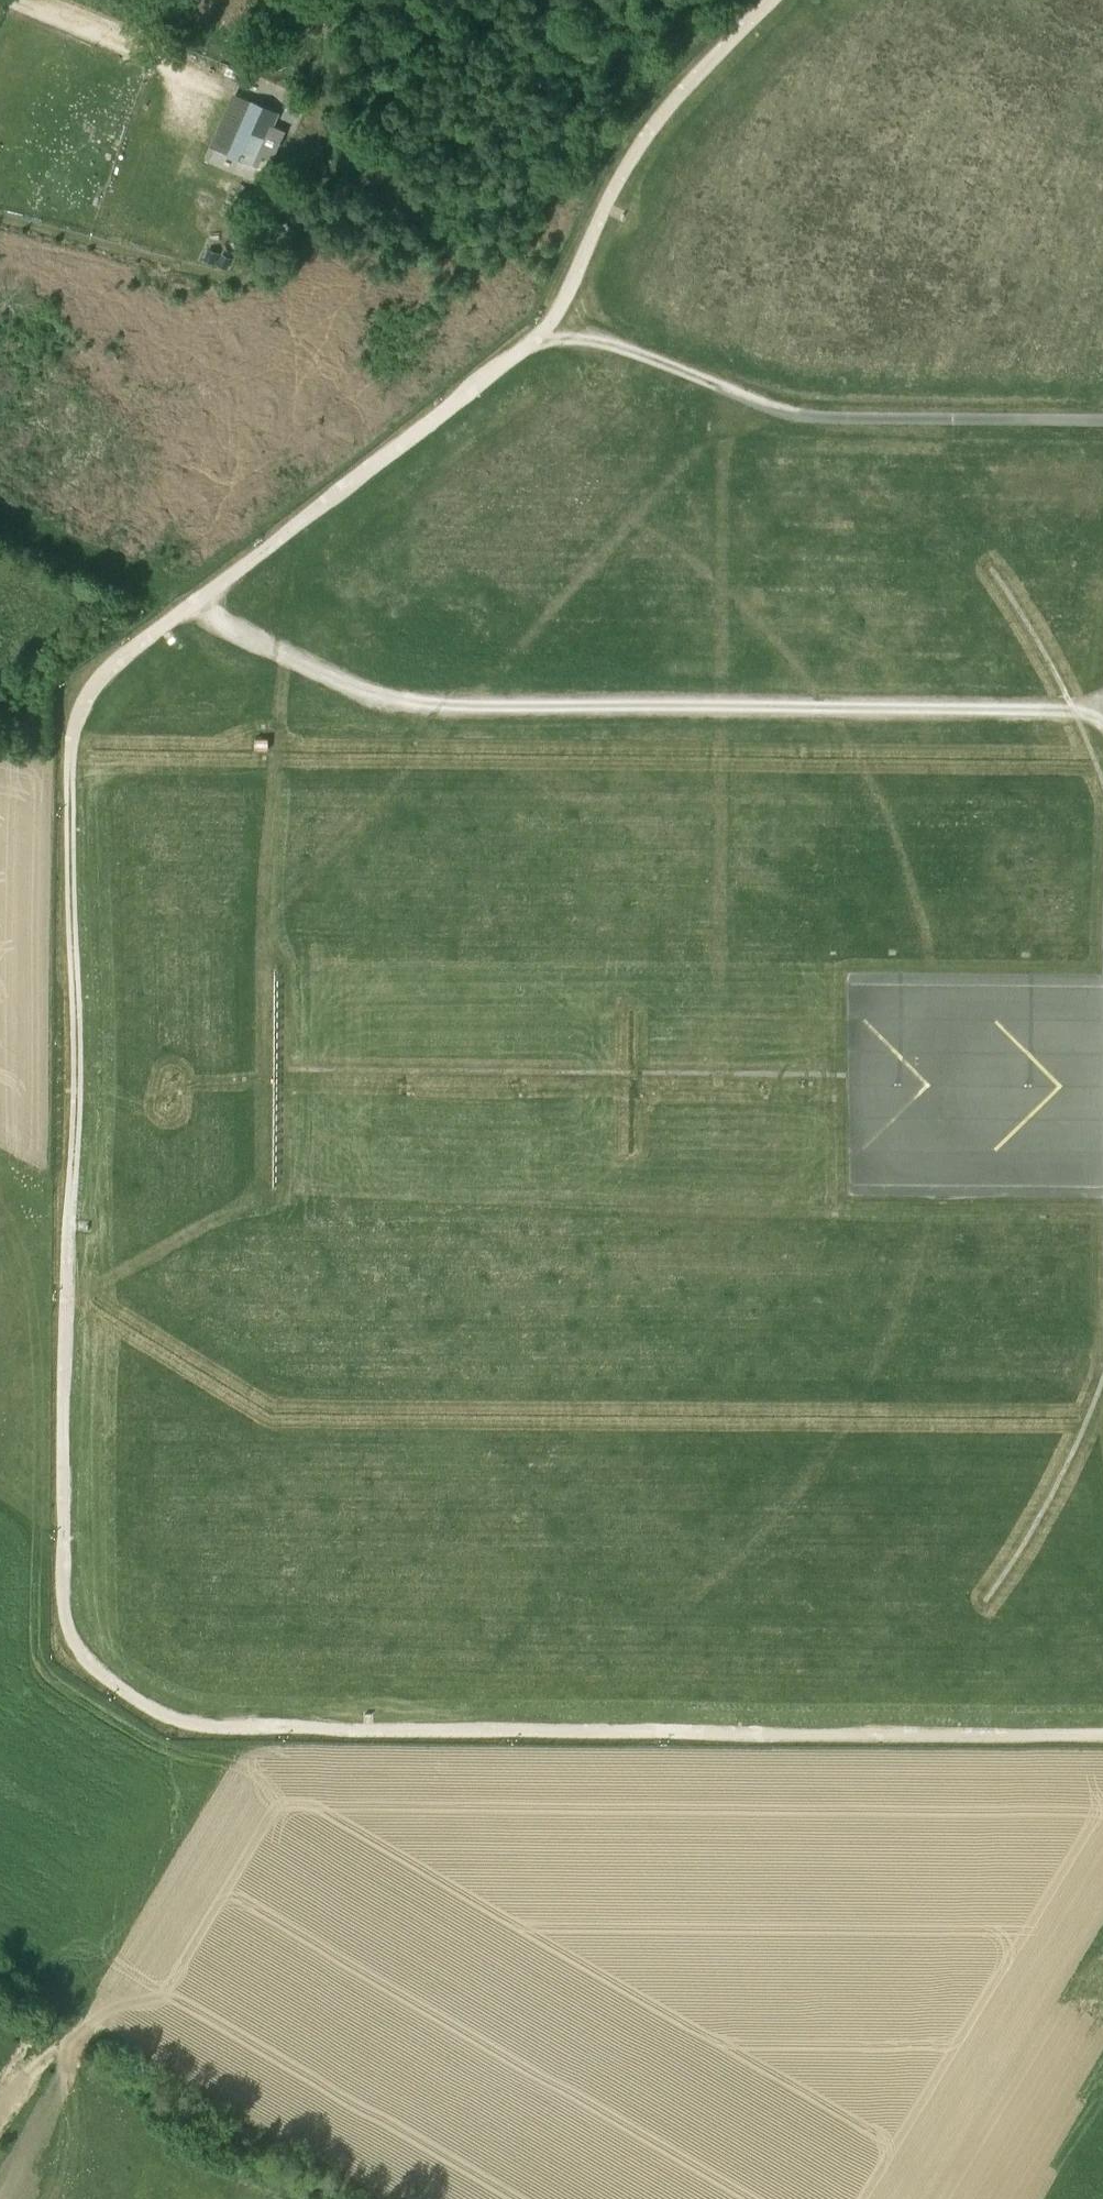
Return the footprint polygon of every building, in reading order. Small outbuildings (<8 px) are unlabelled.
[(233,105),(215,145),(230,152),(248,112),(233,105)] [(248,112),(230,152),(251,160),(269,120),(273,122),(277,113),(268,109),(264,118),(248,112)] [(284,143),(290,125),(276,121),(271,140),(284,143)]
